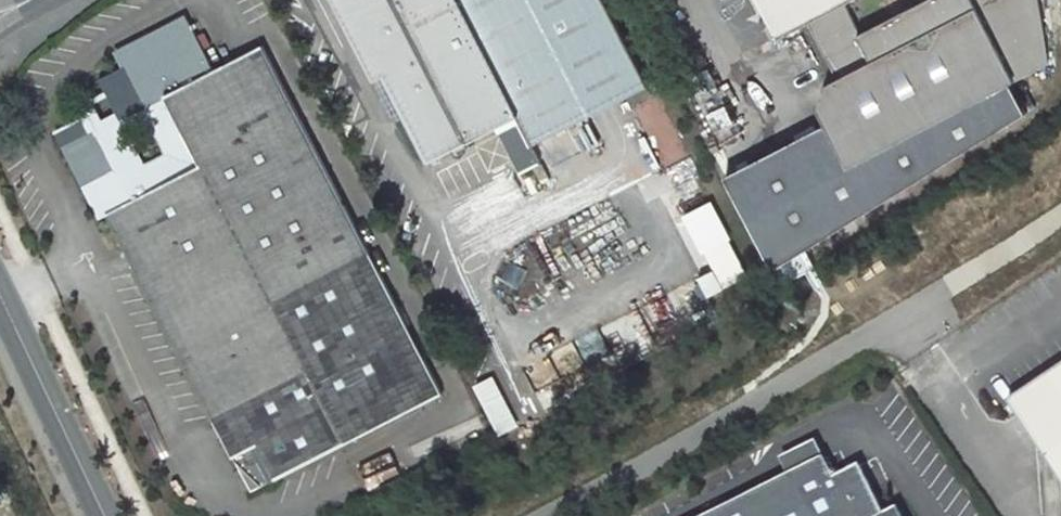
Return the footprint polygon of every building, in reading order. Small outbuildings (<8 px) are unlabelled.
[(603,0),(339,0),(375,73),(386,68),(432,158),(494,126),(515,116),(529,143),(646,83),(603,0)] [(777,44),(808,29),(840,91),(830,96),(822,122),(825,128),(852,180),(1025,91),(1053,76),(1040,0),(754,0),(777,44)] [(438,397),(263,46),(213,71),(187,22),(119,55),(130,79),(106,91),(111,102),(88,113),(92,121),(64,135),(109,225),(114,223),(240,478),(250,474),(257,486),(438,397)] [(852,180),(825,128),(728,176),(783,277),(814,257),(1039,116),(1025,91),(852,180)] [(515,116),(494,126),(518,173),(530,167),(539,163),(529,143),(515,116)] [(539,163),(530,167),(536,179),(544,175),(539,163)] [(696,275),(711,270),(704,251),(734,239),(718,199),(674,217),(696,275)] [(719,268),(700,277),(708,296),(727,287),(719,268)] [(1012,403),(1060,476),(1060,371),(1012,403)] [(500,434),(521,424),(495,373),(474,383),(500,434)] [(859,467),(834,480),(824,459),(712,515),(884,515),(859,467)] [(9,506),(0,487),(0,511),(9,506)]
